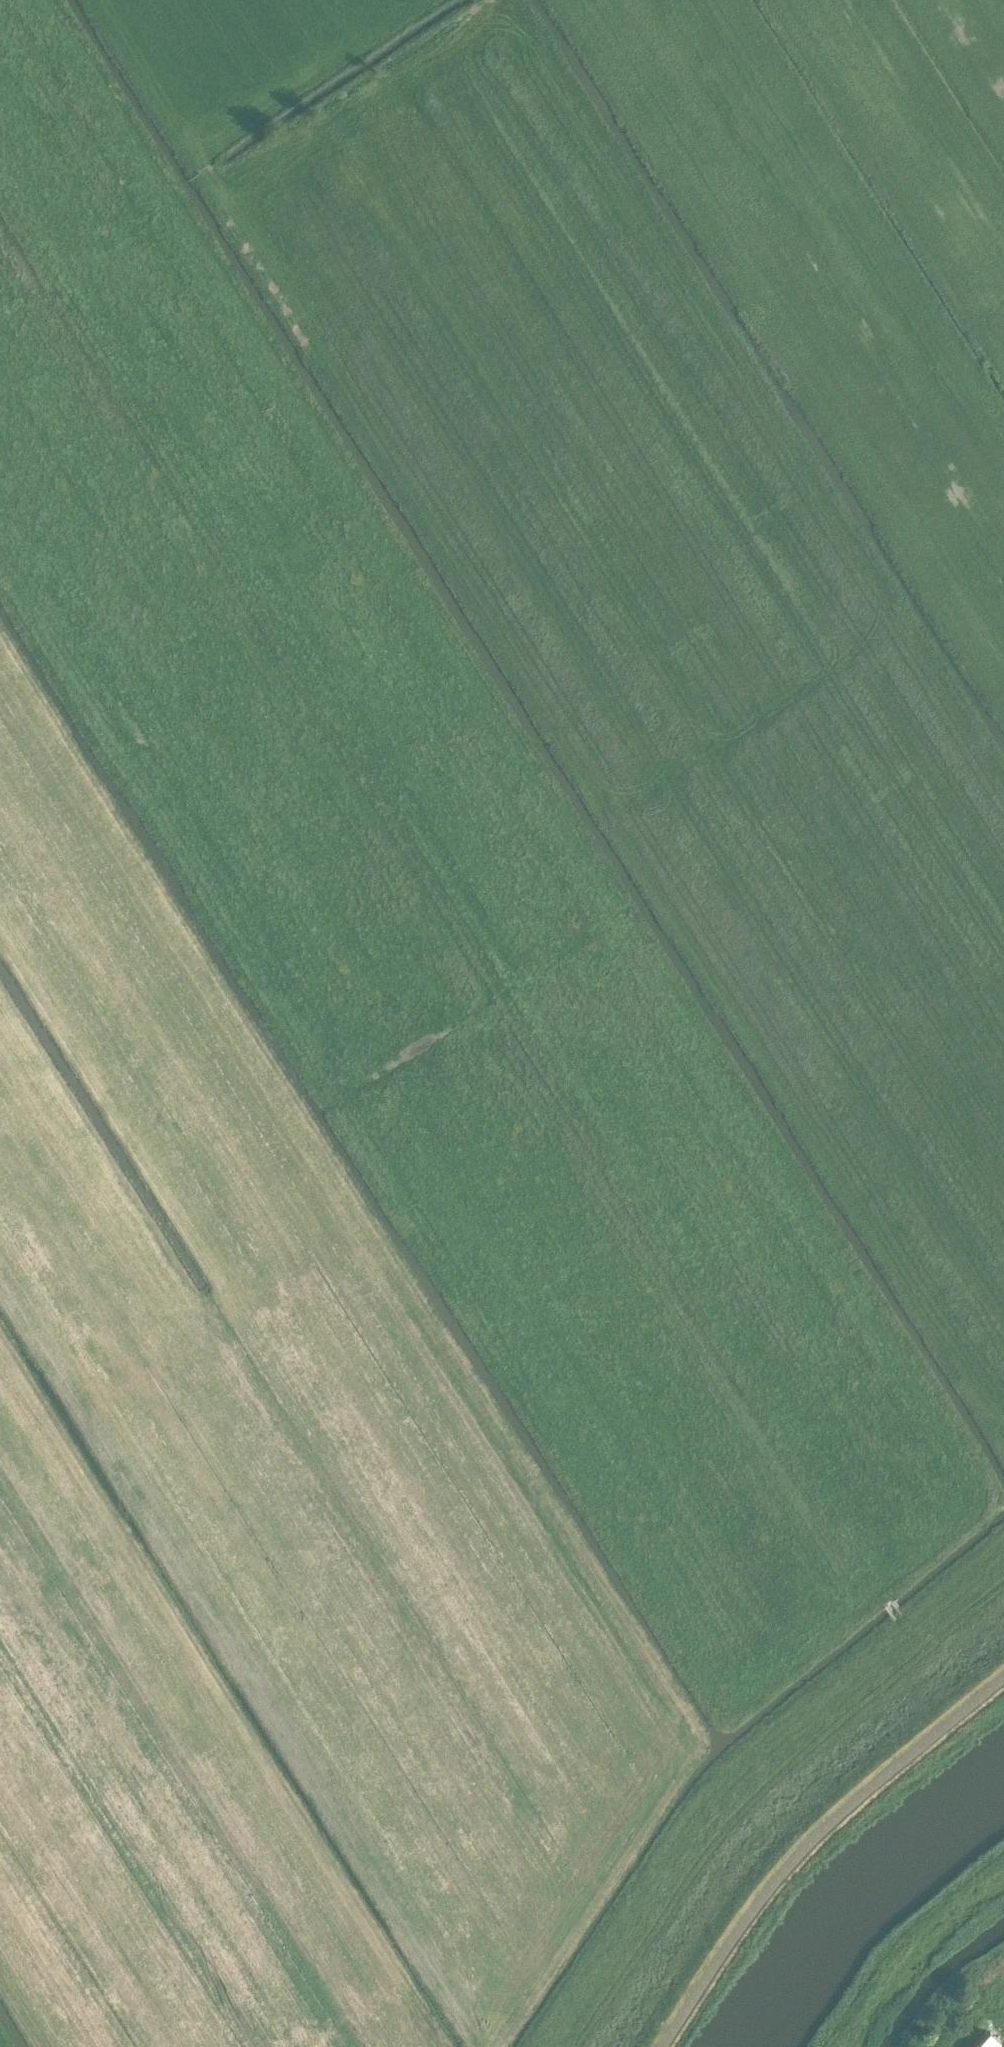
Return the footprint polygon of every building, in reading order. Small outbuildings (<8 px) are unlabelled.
[(1001,2038),(990,2029),(975,2046),(993,2046),(1001,2038)]
